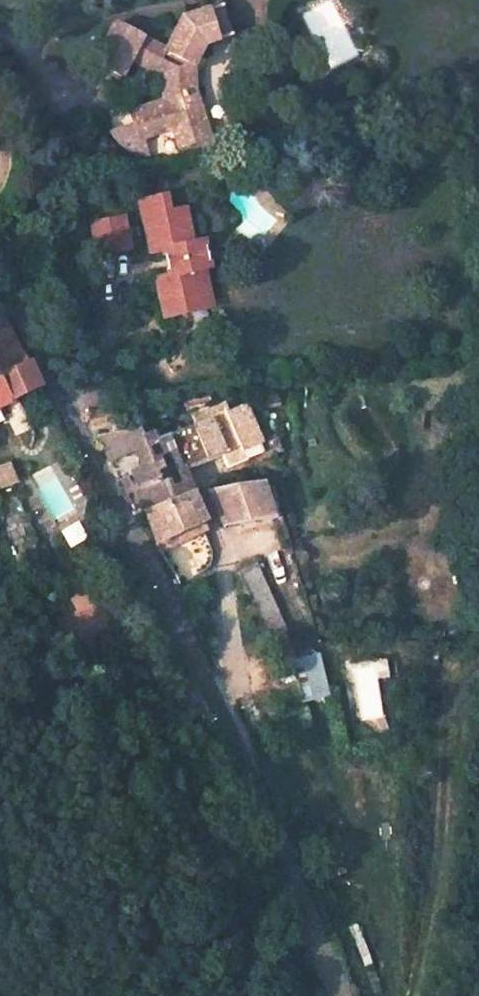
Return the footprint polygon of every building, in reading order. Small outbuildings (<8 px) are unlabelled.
[(186,22),(210,47),(236,39),(228,7),(186,22)] [(172,66),(168,77),(164,101),(131,111),(135,126),(113,133),(115,136),(116,139),(119,143),(122,147),(126,150),(131,153),(135,156),(140,158),(145,159),(149,159),(143,142),(172,132),(178,146),(211,135),(199,92),(201,69),(210,47),(186,22),(174,50),(117,25),(100,66),(129,79),(135,64),(140,53),(172,66)] [(135,64),(168,77),(172,66),(140,53),(135,64)] [(178,146),(180,152),(212,142),(211,135),(178,146)] [(188,289),(215,282),(209,257),(216,255),(210,231),(198,234),(190,203),(178,206),(173,189),(145,197),(157,245),(167,243),(173,266),(163,269),(172,303),(190,298),(188,289)] [(98,218),(104,247),(138,239),(132,211),(98,218)] [(188,289),(190,298),(218,291),(215,282),(188,289)] [(12,339),(0,316),(0,345),(12,339)] [(34,390),(37,388),(12,339),(0,345),(0,407),(34,390)] [(143,513),(156,544),(202,522),(190,493),(181,472),(221,453),(241,445),(256,439),(243,408),(223,415),(220,407),(206,413),(204,408),(188,414),(193,427),(145,446),(141,429),(94,437),(108,465),(115,462),(136,498),(143,513)] [(241,445),(221,453),(225,463),(245,455),(241,445)] [(18,482),(9,460),(0,464),(0,489),(18,482)] [(205,491),(221,528),(272,521),(261,484),(205,491)] [(79,520),(60,528),(68,547),(87,539),(79,520)] [(237,572),(259,622),(276,614),(254,565),(237,572)] [(294,656),(300,701),(329,698),(323,653),(294,656)] [(382,662),(371,663),(373,681),(385,680),(382,662)]
